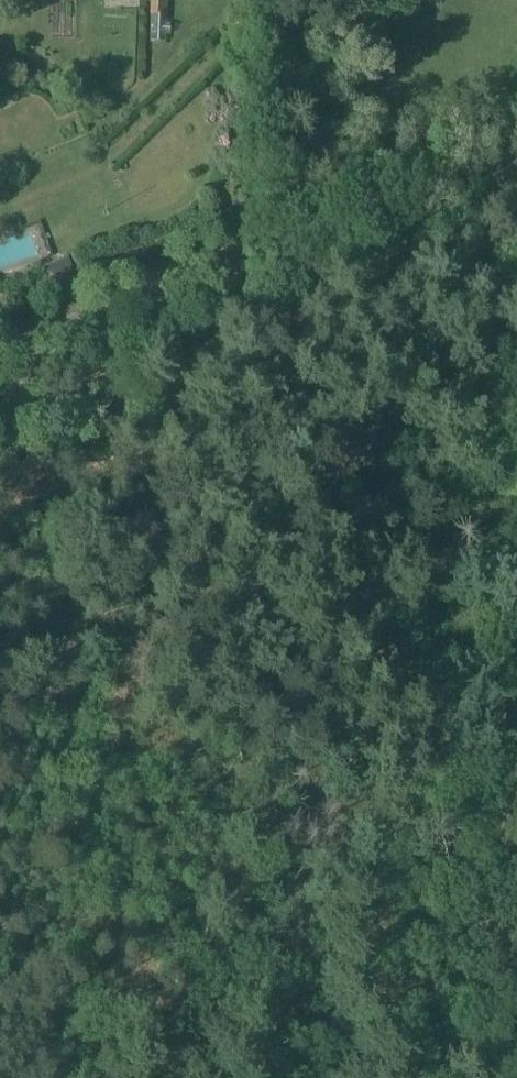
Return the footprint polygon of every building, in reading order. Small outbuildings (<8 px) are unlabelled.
[(151,14),(163,14),(164,0),(151,0),(151,14)] [(151,22),(151,41),(167,41),(167,33),(170,33),(170,22),(151,22)]
